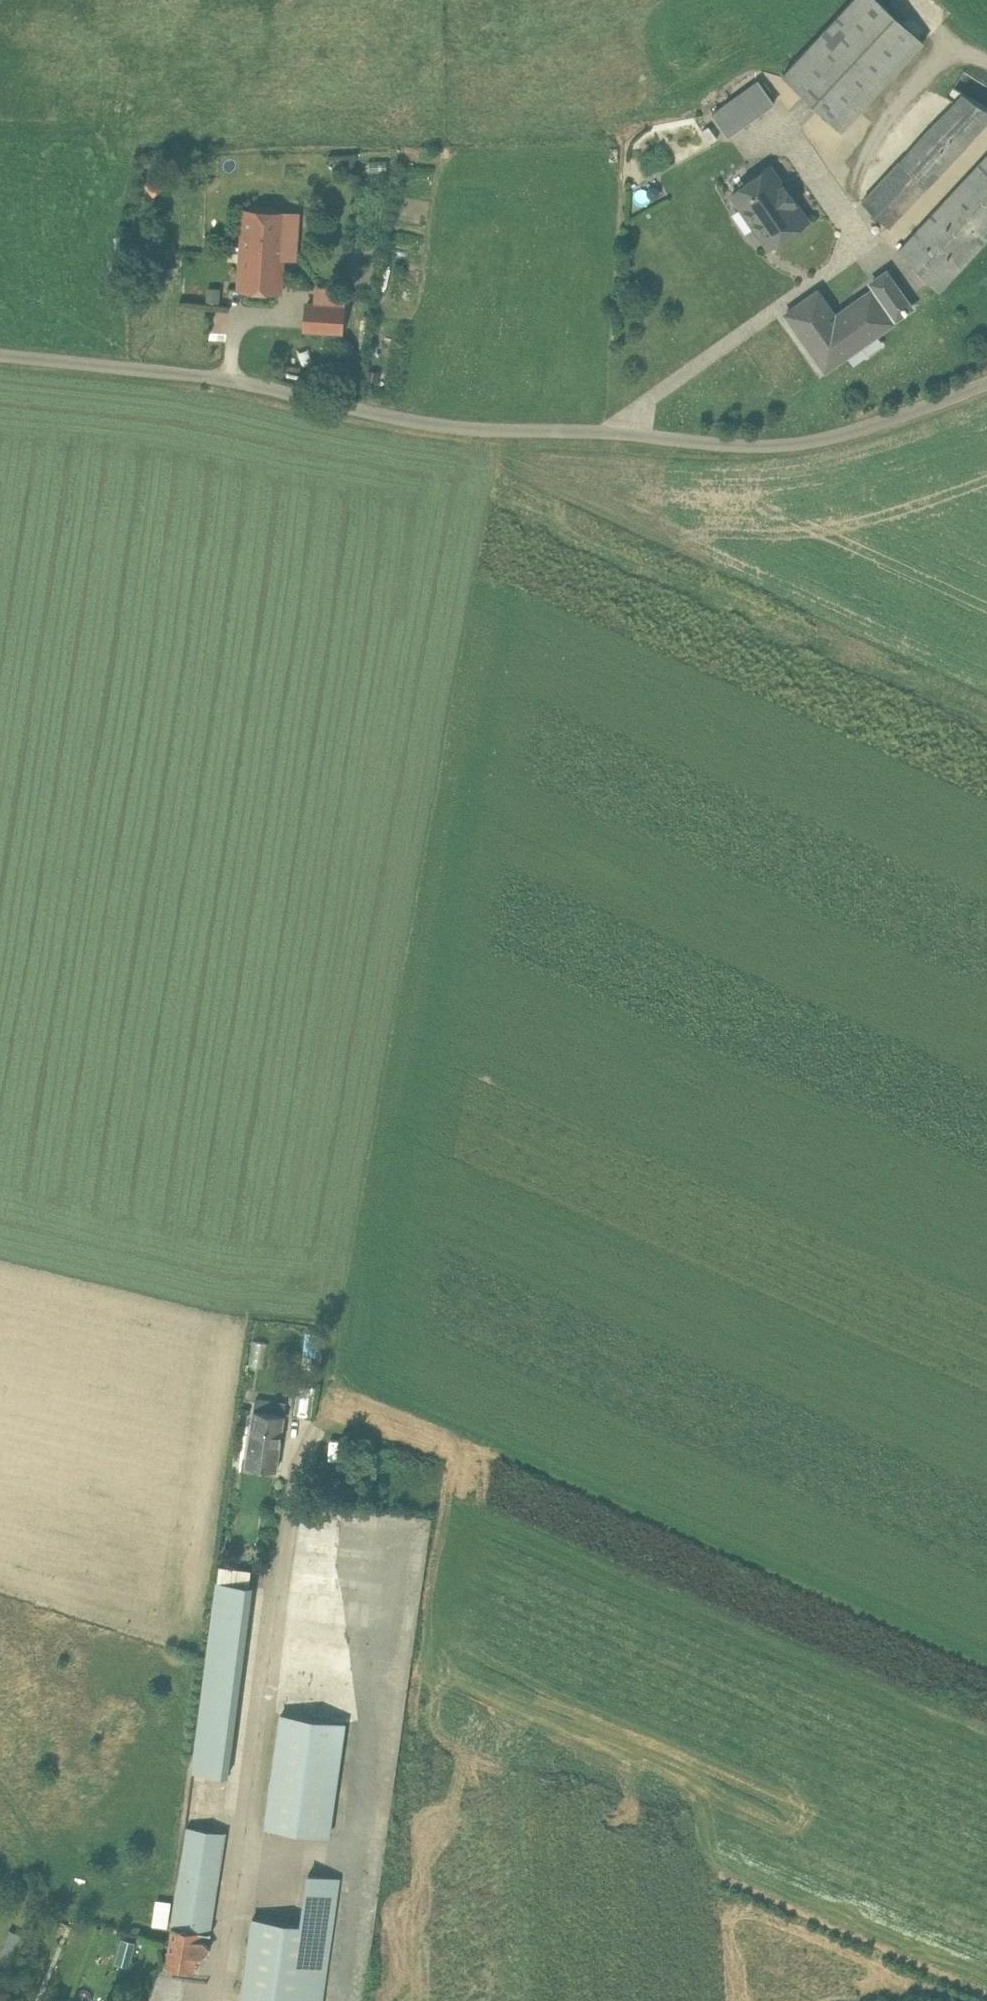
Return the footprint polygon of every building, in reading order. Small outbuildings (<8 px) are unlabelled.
[(783,74),(841,129),(924,41),(881,0),(852,0),(783,74)] [(774,102),(758,80),(713,113),(728,134),(774,102)] [(862,200),(890,226),(986,121),(986,107),(964,93),(902,160),(901,159),(862,200)] [(898,250),(939,288),(986,237),(986,154),(898,250)] [(771,165),(732,193),(769,247),(809,219),(771,165)] [(275,206),(254,205),(249,210),(246,209),(241,287),(279,290),(282,255),(294,256),(297,213),(280,212),(275,206)] [(887,270),(872,281),(876,286),(889,305),(904,295),(887,270)] [(835,315),(818,290),(786,312),(825,368),(894,320),(893,319),(885,308),(889,305),(876,286),(835,315)] [(889,305),(885,308),(893,319),(905,310),(905,311),(908,309),(907,309),(911,306),(904,295),(889,305)] [(343,305),(307,302),(306,328),(341,330),(343,305)] [(319,1332),(305,1330),(302,1368),(316,1369),(319,1332)] [(256,1397),(246,1464),(277,1469),(285,1413),(286,1401),(256,1397)] [(250,1584),(252,1569),(219,1564),(218,1580),(250,1584)] [(310,1618),(330,1619),(331,1596),(311,1595),(310,1618)] [(342,1673),(351,1680),(366,1661),(357,1654),(342,1673)] [(266,1825),(331,1834),(347,1722),(282,1713),(266,1825)] [(186,1825),(165,1962),(194,1967),(196,1954),(202,1955),(209,1950),(210,1945),(205,1939),(206,1931),(212,1932),(212,1930),(210,1930),(226,1831),(186,1825)] [(249,2000),(323,2000),(340,1879),(310,1875),(302,1924),(253,1917),(242,2000),(249,2000)] [(156,1896),(151,1922),(167,1925),(172,1899),(156,1896)] [(122,1937),(119,1950),(133,1954),(136,1941),(122,1937)]
